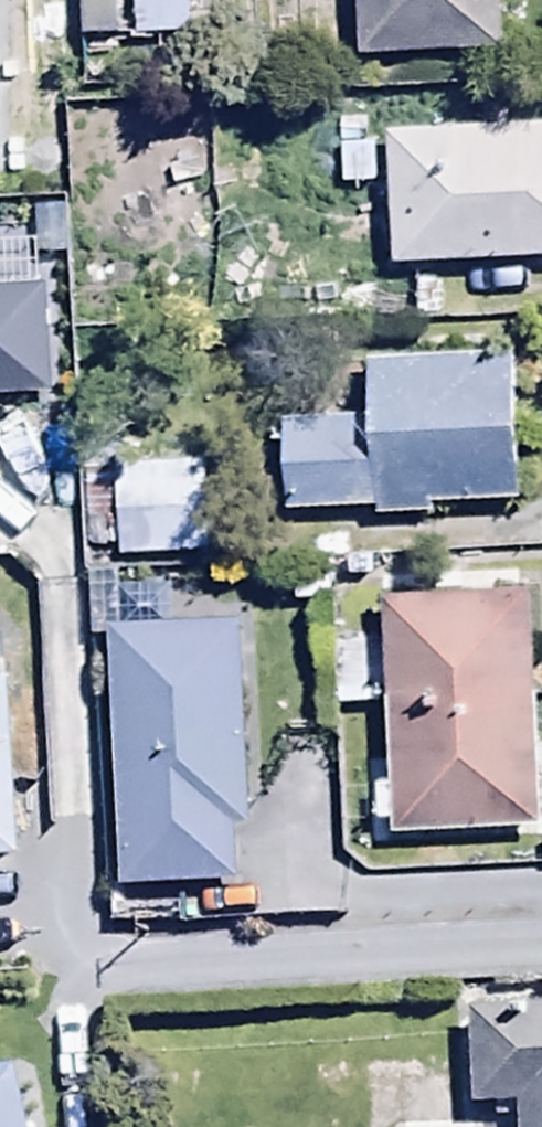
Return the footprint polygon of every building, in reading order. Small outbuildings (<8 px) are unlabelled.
[(35,29),(35,0),(0,0),(0,30),(35,29)] [(354,11),(501,7),(501,0),(354,0),(354,11)] [(383,85),(387,221),(541,216),(541,80),(383,85)] [(343,247),(305,248),(307,316),(345,315),(343,247)] [(51,394),(48,290),(0,291),(0,396),(51,394)] [(516,354),(368,358),(370,417),(283,419),(286,512),(377,509),(377,515),(429,514),(428,500),(520,497),(516,354)] [(209,469),(115,472),(118,562),(213,558),(209,469)] [(532,555),(383,556),(385,791),(534,790),(532,555)] [(242,616),(106,623),(120,892),(238,886),(235,825),(253,824),(242,616)] [(2,642),(0,642),(0,826),(11,826),(2,642)] [(460,983),(470,1067),(514,1062),(521,1126),(541,1126),(541,974),(460,983)] [(15,1065),(0,1068),(0,1126),(29,1126),(15,1065)] [(479,1107),(334,1116),(334,1126),(480,1126),(479,1107)]
